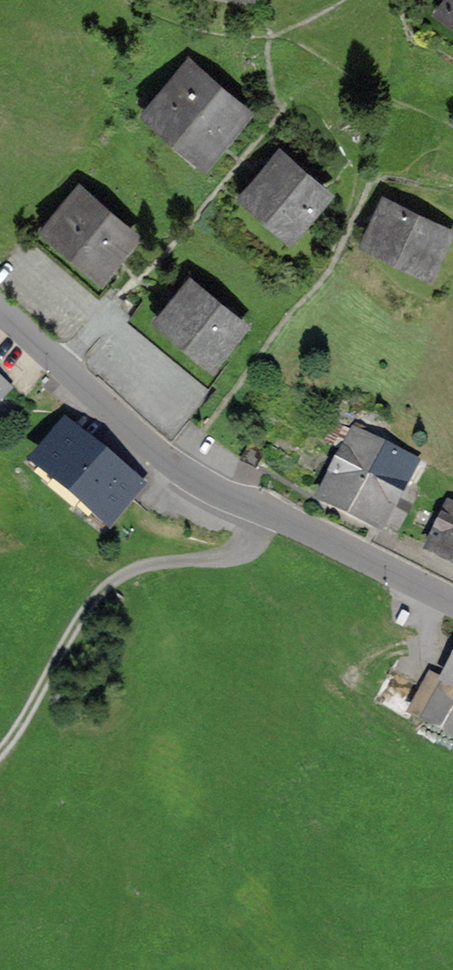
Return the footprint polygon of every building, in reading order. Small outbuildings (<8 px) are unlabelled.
[(157,98),(211,144),(252,95),(198,49),(157,98)] [(309,158),(289,141),(255,181),(299,218),(332,178),(322,169),(325,166),(312,155),(309,158)] [(55,214),(108,258),(138,223),(112,202),(114,199),(87,176),(55,214)] [(389,196),(370,234),(431,264),(450,226),(389,196)] [(196,271),(167,305),(218,347),(248,311),(221,288),(219,290),(196,271)] [(9,377),(0,368),(0,387),(9,377)] [(345,444),(321,488),(385,521),(420,459),(339,417),(329,436),(345,444)] [(114,510),(142,476),(113,452),(116,449),(104,439),(101,443),(72,419),(44,452),(114,510)] [(153,471),(138,489),(152,501),(167,483),(153,471)] [(452,553),(452,501),(450,499),(430,541),(452,553)] [(452,727),(452,668),(441,689),(427,681),(414,705),(452,727)]
